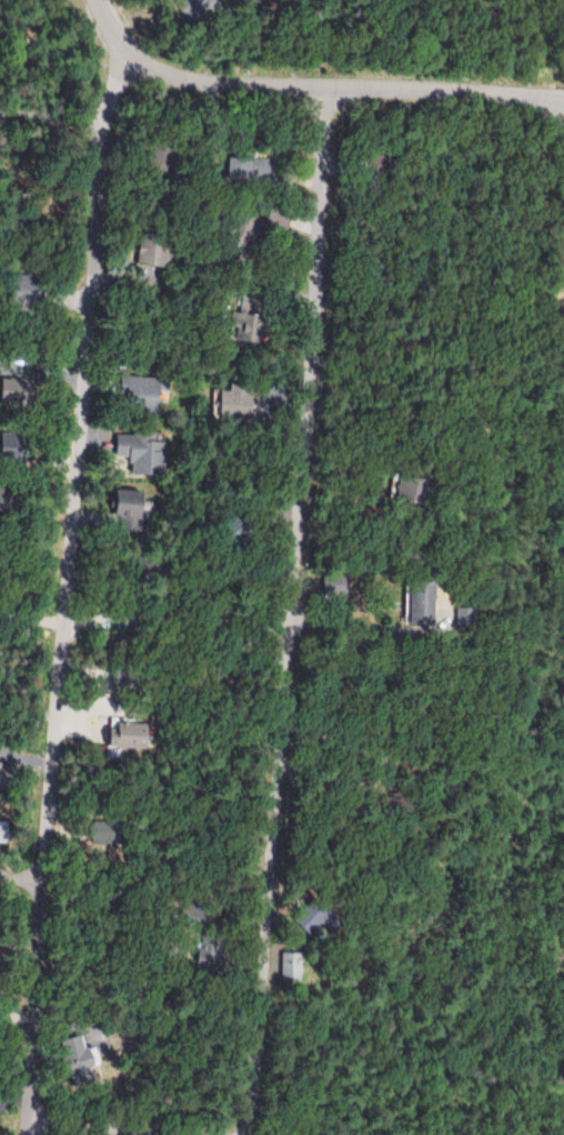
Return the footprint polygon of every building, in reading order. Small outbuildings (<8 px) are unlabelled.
[(163,266),(163,241),(132,241),(132,266),(163,266)] [(133,401),(157,401),(157,383),(133,383),(133,401)] [(254,415),(254,387),(219,387),(219,415),(254,415)] [(158,431),(113,432),(113,460),(132,460),(132,474),(167,474),(166,439),(158,439),(158,431)] [(425,480),(401,474),(393,502),(417,509),(425,480)] [(113,489),(113,516),(148,516),(148,489),(113,489)] [(432,629),(432,581),(405,581),(405,629),(432,629)]
